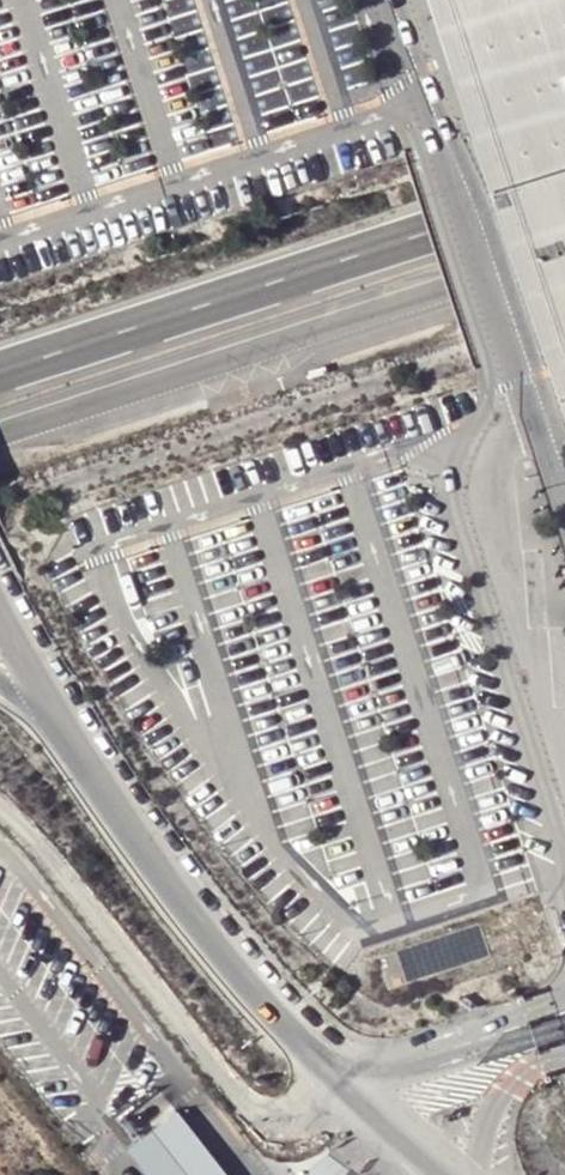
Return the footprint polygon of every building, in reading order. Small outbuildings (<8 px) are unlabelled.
[(564,408),(564,0),(434,0),(564,408)] [(325,366),(305,372),(308,381),(328,375),(325,366)] [(152,1174),(229,1174),(181,1106),(129,1142),(152,1174)]
